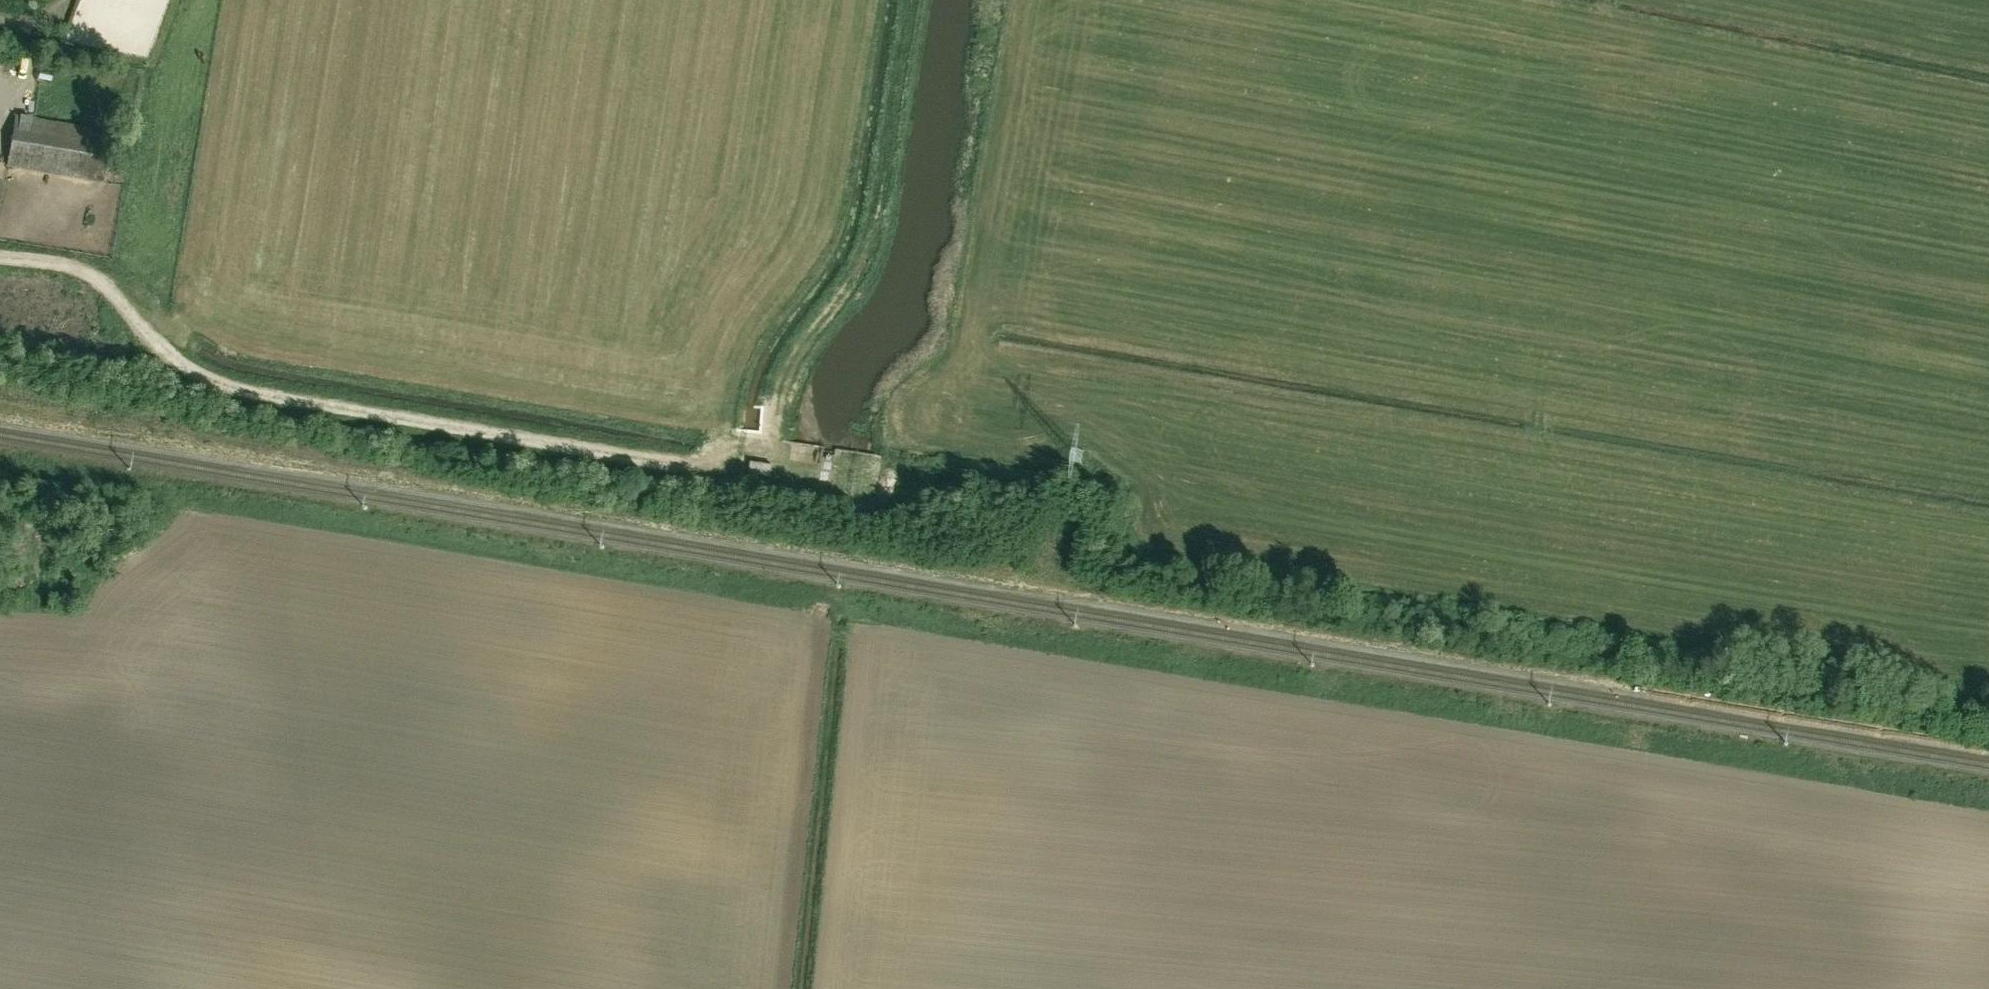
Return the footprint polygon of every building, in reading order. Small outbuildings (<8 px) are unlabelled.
[(21,116),(16,115),(8,165),(102,182),(111,132),(30,118),(30,117),(21,116)] [(827,482),(836,484),(839,465),(831,463),(827,482)]
